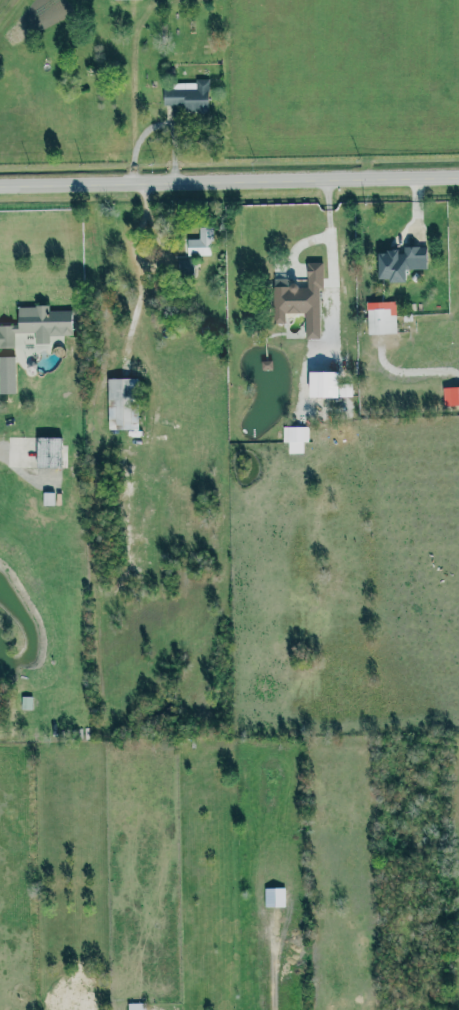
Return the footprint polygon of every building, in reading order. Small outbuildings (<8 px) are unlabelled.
[(184,106),(184,112),(206,112),(207,79),(194,79),(194,84),(162,83),(162,106),(184,106)] [(186,239),(186,255),(210,256),(211,227),(198,227),(198,239),(186,239)] [(426,269),(426,247),(401,247),(401,251),(375,251),(374,281),(404,281),(404,269),(426,269)] [(192,275),(192,258),(176,259),(177,275),(192,275)] [(318,339),(318,288),(322,288),(322,262),(306,262),(306,288),(295,288),(295,286),(271,286),(272,323),(284,323),(283,313),(303,313),(304,339),(318,339)] [(395,301),(366,302),(367,335),(396,334),(395,301)] [(49,311),(49,306),(16,306),(16,327),(0,327),(0,348),(14,348),(14,332),(70,332),(70,311),(49,311)] [(135,378),(106,379),(107,430),(127,430),(127,436),(135,436),(135,378)] [(458,405),(458,387),(442,387),(443,406),(458,405)] [(287,454),(302,454),(303,442),(308,442),(308,427),(282,426),(282,442),(288,442),(287,454)] [(35,468),(60,468),(60,438),(35,437),(35,468)] [(42,503),(54,504),(54,493),(42,492),(42,503)] [(21,709),(31,710),(32,697),(21,697),(21,709)]
